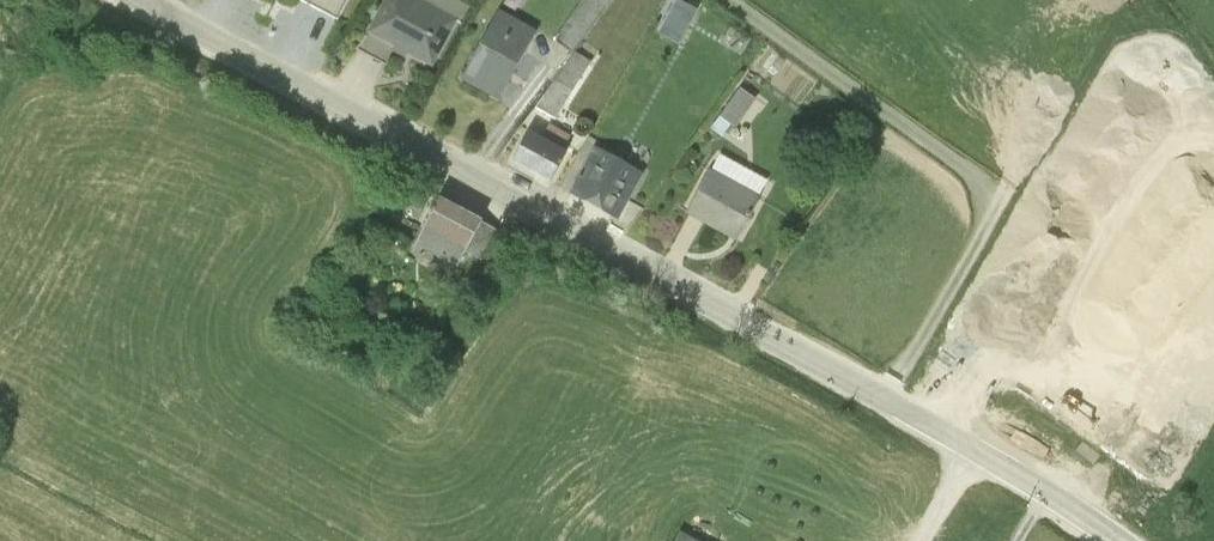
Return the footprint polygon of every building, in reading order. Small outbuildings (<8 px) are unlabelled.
[(337,20),(347,0),(299,0),(337,20)] [(395,45),(431,64),(454,22),(460,24),(469,7),(456,0),(387,0),(371,30),(370,32),(395,45)] [(574,52),(612,0),(582,0),(552,42),(572,56),(574,52)] [(657,34),(677,46),(697,11),(678,0),(676,0),(657,34)] [(499,10),(461,77),(499,98),(536,32),(499,10)] [(370,32),(371,30),(367,28),(356,49),(386,65),(395,45),(370,32)] [(574,52),(572,56),(534,108),(555,120),(591,63),(574,52)] [(740,88),(710,129),(721,137),(730,124),(734,128),(755,99),(740,88)] [(757,119),(771,100),(761,92),(747,112),(757,119)] [(530,132),(514,162),(550,181),(569,147),(565,145),(569,138),(548,126),(541,138),(530,132)] [(619,196),(626,200),(641,173),(595,148),(571,193),(609,214),(619,196)] [(715,217),(741,231),(760,197),(758,196),(767,181),(718,153),(686,212),(710,225),(715,217)] [(438,198),(413,245),(456,268),(465,251),(479,259),(496,229),(438,198)] [(715,217),(710,225),(737,239),(741,231),(715,217)] [(674,540),(698,540),(679,531),(674,540)]
